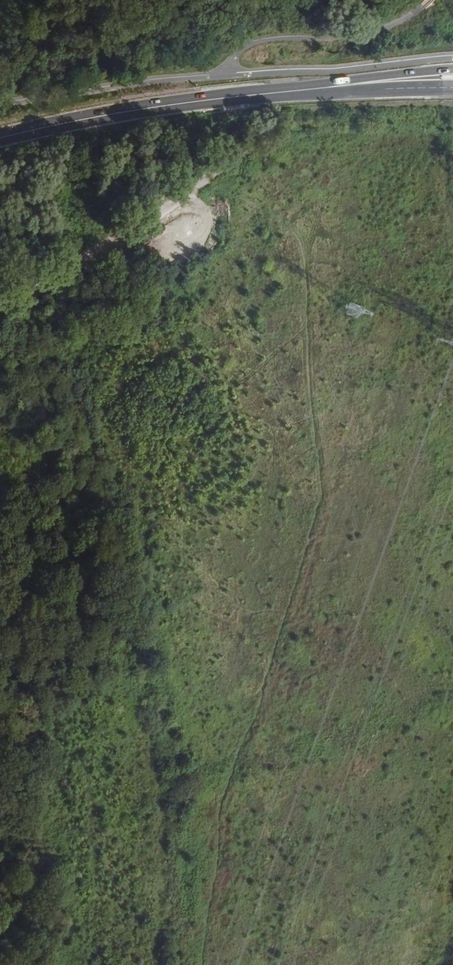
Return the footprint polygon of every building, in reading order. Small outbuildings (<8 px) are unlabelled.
[(194,217),(188,227),(196,232),(202,222),(194,217)]
